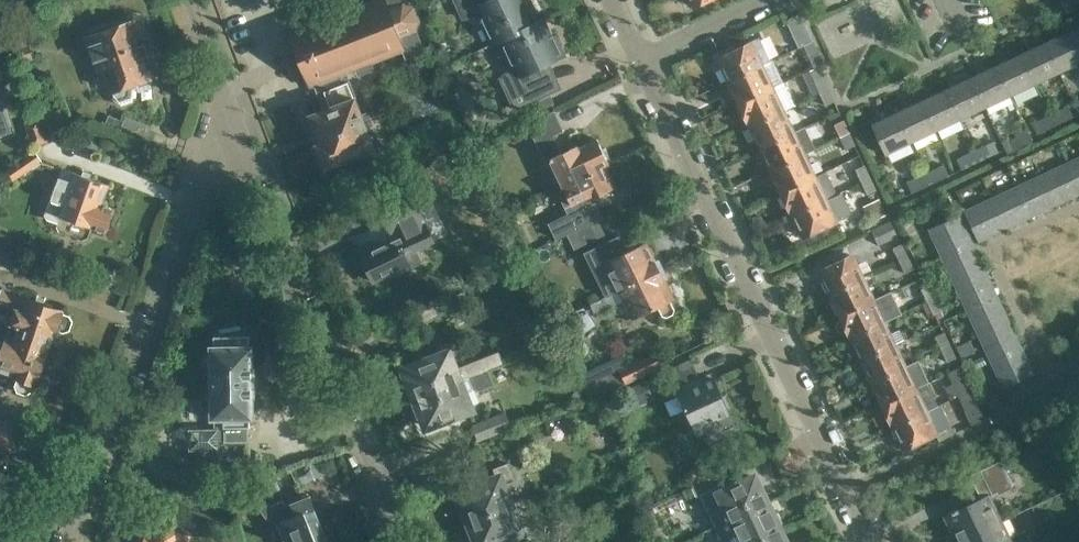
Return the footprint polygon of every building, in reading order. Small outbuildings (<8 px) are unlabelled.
[(295,49),(284,53),(291,71),(302,67),(310,87),(315,85),(323,109),(309,114),(320,142),(316,144),(325,167),(375,147),(345,71),(403,49),(406,56),(423,50),(415,29),(418,21),(413,6),(404,2),(404,0),(368,0),(349,8),(347,2),(333,7),(335,13),(288,31),(295,49)] [(492,41),(545,17),(544,16),(540,17),(532,0),(453,0),(462,19),(480,16),(492,41)] [(804,43),(813,39),(801,13),(787,19),(799,45),(804,43)] [(545,17),(492,41),(494,46),(499,43),(511,67),(499,77),(514,111),(562,88),(550,64),(567,56),(557,34),(553,35),(545,17)] [(92,35),(112,92),(113,92),(114,94),(120,101),(132,96),(133,88),(138,85),(136,81),(151,76),(143,56),(150,53),(143,38),(145,37),(137,18),(92,35)] [(1078,50),(1078,26),(1069,31),(1078,50)] [(1046,42),(1059,71),(1078,61),(1078,50),(1069,31),(1046,42)] [(804,43),(804,44),(815,66),(824,62),(813,39),(804,43)] [(719,57),(729,79),(770,59),(763,46),(755,50),(751,41),(719,57)] [(1021,53),(1035,82),(1059,71),(1046,42),(1021,53)] [(997,65),(1010,94),(1035,82),(1021,53),(997,65)] [(770,59),(729,79),(741,103),(784,82),(772,59),(770,60),(770,59)] [(1010,94),(997,65),(972,77),(985,106),(1010,94)] [(810,70),(820,92),(829,88),(819,66),(810,70)] [(972,77),(946,89),(960,118),(985,106),(972,77)] [(795,104),(784,82),(741,103),(751,124),(784,111),(783,110),(795,104)] [(829,88),(820,92),(826,104),(835,100),(829,88)] [(920,101),(935,130),(960,118),(946,89),(920,101)] [(920,101),(896,112),(910,141),(935,130),(920,101)] [(1051,113),(1056,124),(1073,115),(1068,105),(1051,113)] [(550,160),(565,189),(591,176),(590,174),(610,164),(597,138),(579,147),(578,145),(562,152),(553,135),(564,130),(554,110),(526,123),(545,161),(550,159),(551,160),(550,160)] [(751,124),(761,146),(793,130),(784,111),(751,124)] [(910,141),(896,112),(872,124),(885,153),(910,141)] [(1056,124),(1051,113),(1031,122),(1036,133),(1056,124)] [(119,133),(141,141),(147,124),(125,115),(119,133)] [(24,122),(33,146),(49,140),(39,116),(24,122)] [(835,123),(840,136),(850,131),(844,119),(835,123)] [(529,134),(524,124),(508,132),(514,142),(529,134)] [(761,146),(772,169),(804,154),(815,148),(805,126),(794,131),(793,130),(761,146)] [(1008,139),(1014,151),(1032,142),(1027,130),(1008,139)] [(850,131),(840,136),(846,149),(856,144),(850,131)] [(976,148),(982,159),(998,151),(993,140),(976,148)] [(982,159),(976,148),(975,149),(973,146),(955,155),(961,168),(982,159)] [(5,169),(13,181),(24,173),(25,174),(43,162),(34,149),(5,169)] [(772,169),(783,191),(815,176),(804,154),(772,169)] [(1068,162),(1078,186),(1078,157),(1068,162)] [(1068,162),(1040,175),(1054,204),(1078,193),(1078,186),(1068,162)] [(591,176),(559,192),(570,214),(551,224),(559,239),(569,234),(592,223),(604,216),(597,203),(593,205),(591,200),(615,188),(604,167),(610,164),(590,174),(591,176)] [(856,168),(862,180),(870,176),(865,164),(856,168)] [(927,172),(932,182),(949,174),(944,164),(927,172)] [(46,213),(48,218),(58,221),(61,215),(107,231),(114,208),(102,204),(109,183),(62,167),(46,213)] [(783,191),(793,214),(826,199),(837,193),(826,171),(815,176),(783,191)] [(932,182),(927,172),(907,181),(912,191),(932,182)] [(1016,187),(1029,216),(1054,204),(1040,175),(1016,187)] [(870,176),(862,180),(868,193),(876,189),(870,176)] [(992,198),(1006,227),(1029,216),(1016,187),(992,198)] [(793,214),(804,236),(852,214),(841,191),(837,193),(826,199),(793,214)] [(434,241),(410,193),(367,215),(372,227),(387,220),(394,236),(381,243),(378,239),(358,249),(374,282),(393,272),(394,275),(413,266),(423,262),(417,250),(434,241)] [(959,209),(968,227),(972,225),(979,240),(1006,227),(992,198),(967,210),(965,206),(959,209)] [(930,227),(944,257),(973,244),(966,228),(968,227),(959,209),(956,210),(957,215),(930,227)] [(569,234),(577,249),(600,238),(592,223),(569,234)] [(607,295),(609,294),(660,269),(646,241),(629,249),(622,234),(586,252),(607,295)] [(893,247),(899,259),(908,255),(902,243),(893,247)] [(973,244),(944,257),(956,281),(985,269),(973,244)] [(820,269),(831,291),(863,277),(852,253),(820,269)] [(908,255),(899,259),(905,272),(914,268),(908,255)] [(956,281),(969,309),(997,296),(985,269),(956,281)] [(610,295),(609,294),(607,295),(590,303),(595,314),(623,301),(631,318),(658,305),(663,314),(667,316),(672,313),(674,308),(670,300),(674,298),(661,270),(610,295)] [(863,277),(831,291),(841,313),(873,298),(863,277)] [(921,289),(927,302),(937,297),(931,284),(921,289)] [(49,351),(49,350),(47,349),(54,330),(57,330),(57,329),(64,331),(69,329),(72,320),(69,315),(63,313),(63,311),(61,310),(62,308),(2,288),(0,292),(0,304),(14,309),(5,335),(49,351)] [(1009,321),(997,296),(969,309),(981,334),(1009,321)] [(937,297),(927,302),(933,314),(943,309),(937,297)] [(879,311),(873,298),(841,313),(853,338),(885,323),(884,321),(895,317),(889,306),(879,311)] [(1009,321),(981,334),(993,360),(1021,347),(1009,321)] [(853,338),(863,359),(899,342),(899,341),(904,338),(900,328),(890,333),(885,323),(853,338)] [(934,336),(941,349),(950,344),(944,331),(934,336)] [(5,335),(0,350),(0,371),(16,376),(15,378),(17,378),(15,385),(17,391),(25,394),(32,390),(34,384),(35,384),(36,382),(37,382),(49,351),(5,335)] [(255,397),(255,365),(254,365),(254,343),(249,343),(249,335),(213,336),(214,344),(211,344),(212,420),(223,419),(223,426),(225,426),(225,441),(248,440),(248,426),(250,426),(250,417),(252,417),(252,397),(255,397)] [(903,350),(899,342),(863,359),(873,381),(905,366),(898,351),(903,350)] [(950,344),(941,349),(946,361),(956,357),(950,344)] [(401,367),(413,398),(488,369),(488,368),(503,363),(499,350),(459,365),(453,347),(401,367)] [(1021,347),(993,360),(1005,387),(1033,373),(1021,347)] [(619,369),(626,383),(662,366),(655,352),(629,364),(619,369)] [(585,385),(619,369),(629,364),(624,353),(580,373),(585,385)] [(686,411),(677,415),(683,429),(692,425),(697,436),(707,432),(709,435),(704,438),(706,442),(697,445),(704,461),(713,457),(714,460),(731,452),(735,460),(749,453),(730,413),(731,413),(728,407),(730,406),(725,394),(723,395),(714,376),(707,379),(706,376),(702,377),(702,375),(698,377),(692,363),(673,372),(680,386),(674,388),(686,411)] [(916,388),(905,366),(873,381),(883,403),(916,388)] [(488,369),(413,398),(425,428),(473,409),(466,390),(473,388),(478,390),(494,384),(488,369)] [(956,380),(965,399),(974,395),(965,376),(956,380)] [(626,388),(635,407),(653,398),(645,380),(626,388)] [(916,388),(883,403),(894,425),(936,407),(932,396),(922,401),(916,388)] [(974,395),(965,399),(974,418),(983,414),(974,395)] [(936,407),(894,425),(905,448),(950,427),(940,406),(937,407),(936,407)] [(511,427),(504,411),(473,424),(479,440),(511,427)] [(19,462),(26,441),(0,432),(0,455),(19,462)] [(950,541),(957,541),(1002,520),(990,495),(1013,485),(1001,460),(969,475),(981,498),(945,515),(953,532),(946,535),(950,541)] [(455,490),(468,523),(516,504),(508,481),(515,479),(508,462),(495,467),(498,474),(455,490)] [(17,483),(42,491),(48,471),(23,463),(17,483)] [(732,520),(771,502),(770,501),(768,502),(756,476),(743,482),(735,466),(693,486),(698,498),(704,495),(719,525),(732,519),(732,520)] [(184,488),(205,496),(210,485),(189,477),(184,488)] [(318,541),(327,538),(309,495),(285,504),(283,499),(270,504),(262,509),(273,523),(277,522),(283,539),(281,539),(283,541),(318,541)] [(732,520),(720,525),(728,541),(751,541),(783,527),(771,502),(732,520)] [(468,523),(475,541),(501,541),(528,532),(516,504),(468,523)] [(192,536),(175,530),(178,523),(165,518),(163,525),(152,521),(144,541),(190,541),(192,536)] [(957,541),(1032,541),(1025,529),(1010,536),(1002,520),(957,541)] [(781,529),(783,529),(783,527),(751,541),(787,541),(781,529)]
